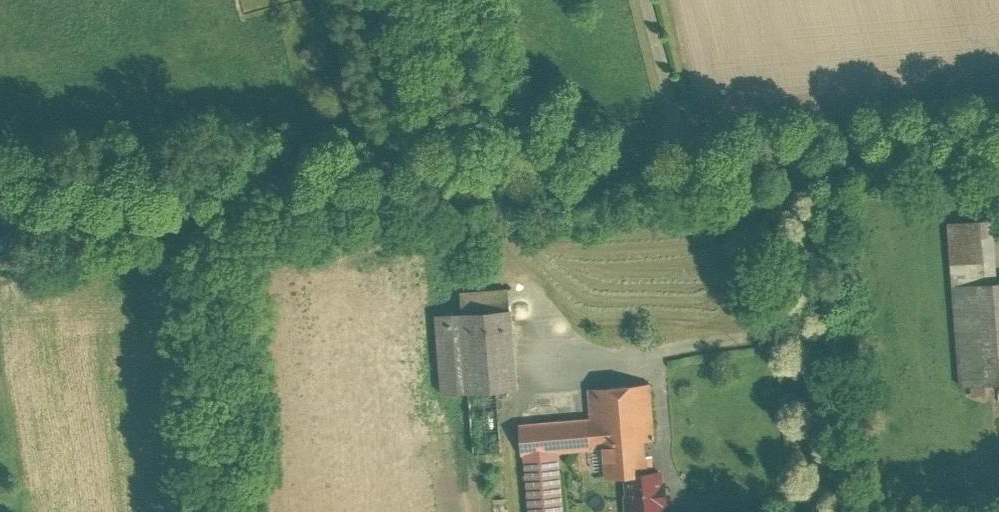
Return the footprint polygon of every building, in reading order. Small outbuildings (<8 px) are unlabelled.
[(947,227),(961,391),(998,387),(998,274),(995,223),(947,227)] [(464,317),(437,319),(443,398),(520,392),(512,289),(463,293),(464,317)] [(529,511),(568,511),(563,456),(606,452),(609,487),(629,485),(632,511),(669,511),(665,473),(651,474),(648,442),(659,441),(654,387),(589,393),(591,418),(521,424),(529,511)]
